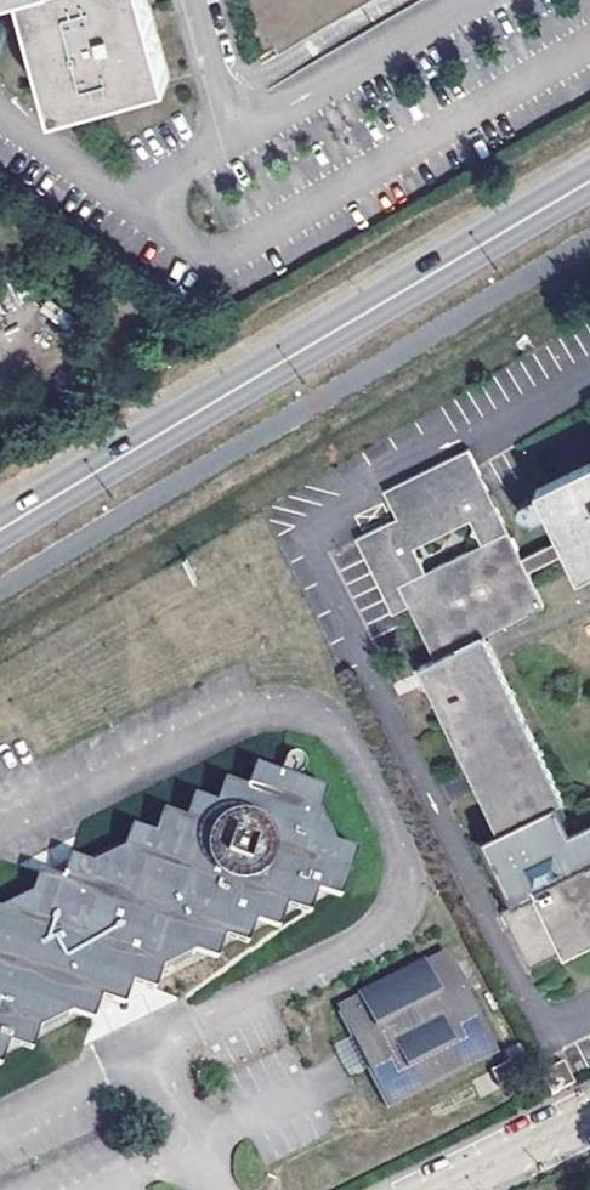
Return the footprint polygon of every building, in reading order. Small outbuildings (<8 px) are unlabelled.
[(51,108),(166,77),(145,0),(22,0),(51,108)] [(496,835),(566,801),(488,643),(547,614),(531,581),(524,567),(468,459),(385,502),(398,529),(357,550),(394,624),(413,616),(439,670),(420,679),(496,835)] [(547,500),(568,544),(524,567),(531,581),(576,559),(581,568),(589,564),(589,480),(547,500)] [(0,870),(0,1009),(100,960),(312,855),(326,823),(292,753),(288,752),(260,741),(128,807),(128,810),(117,816),(113,814),(0,870)] [(496,835),(498,839),(531,824),(553,867),(549,868),(555,881),(534,890),(538,898),(507,913),(536,971),(565,957),(568,961),(589,949),(589,838),(588,839),(585,834),(557,847),(542,818),(568,805),(566,801),(496,835)] [(128,807),(113,814),(117,816),(128,810),(128,807)] [(452,947),(337,997),(384,1105),(499,1054),(452,947)] [(352,1037),(336,1041),(345,1075),(361,1071),(352,1037)] [(541,1080),(552,1103),(577,1090),(566,1068),(541,1080)]
